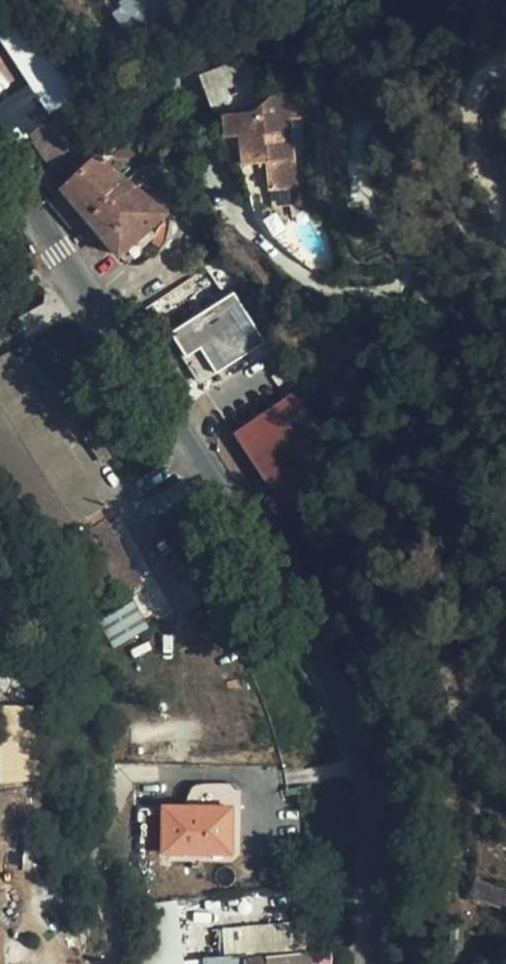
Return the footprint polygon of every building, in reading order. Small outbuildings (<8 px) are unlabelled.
[(165,4),(162,0),(120,0),(109,8),(126,32),(165,4)] [(261,84),(245,53),(200,70),(203,83),(204,90),(205,97),(204,104),(221,103),(261,84)] [(254,103),(224,112),(228,127),(229,132),(229,135),(245,133),(247,160),(269,158),(271,186),(299,184),(293,114),(306,112),(303,86),(275,88),(254,103)] [(87,165),(85,156),(74,93),(29,134),(54,163),(67,151),(82,169),(62,188),(85,216),(117,255),(170,209),(170,208),(158,189),(148,197),(97,155),(87,165)] [(38,178),(54,196),(62,188),(82,169),(67,151),(54,163),(38,178)] [(299,184),(271,186),(273,202),(301,199),(299,184)] [(52,198),(72,228),(85,216),(62,188),(54,196),(54,197),(52,198)] [(231,292),(165,336),(201,390),(267,346),(231,292)] [(334,475),(291,403),(226,443),(269,514),(334,475)] [(140,582),(104,520),(76,536),(104,585),(93,592),(100,604),(127,589),(140,582)] [(100,604),(92,609),(114,648),(149,629),(127,589),(100,604)] [(236,808),(166,805),(163,856),(190,856),(191,846),(234,848),(236,808)] [(477,878),(471,895),(505,906),(505,887),(477,878)] [(195,900),(136,905),(141,963),(202,963),(195,900)] [(309,956),(222,963),(309,963),(309,956)]
